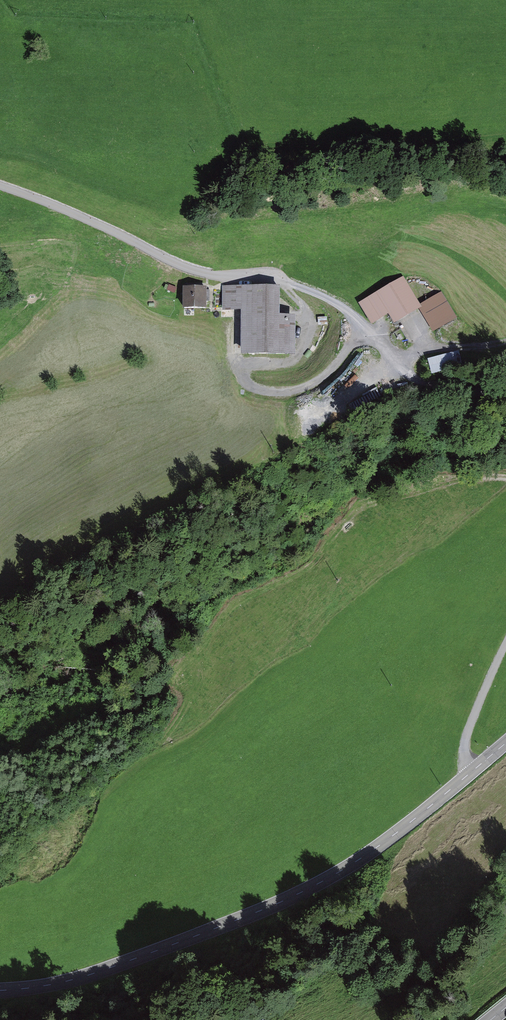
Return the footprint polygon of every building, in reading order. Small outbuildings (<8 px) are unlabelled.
[(404,274),(360,300),(373,321),(387,313),(393,323),(420,307),(434,329),(458,314),(443,289),(421,303),(404,274)] [(278,285),(223,285),(223,310),(240,310),(239,354),(294,354),(295,314),(278,314),(278,285)] [(206,286),(182,286),(182,308),(206,308),(206,286)] [(432,371),(464,363),(460,348),(429,356),(432,371)]
